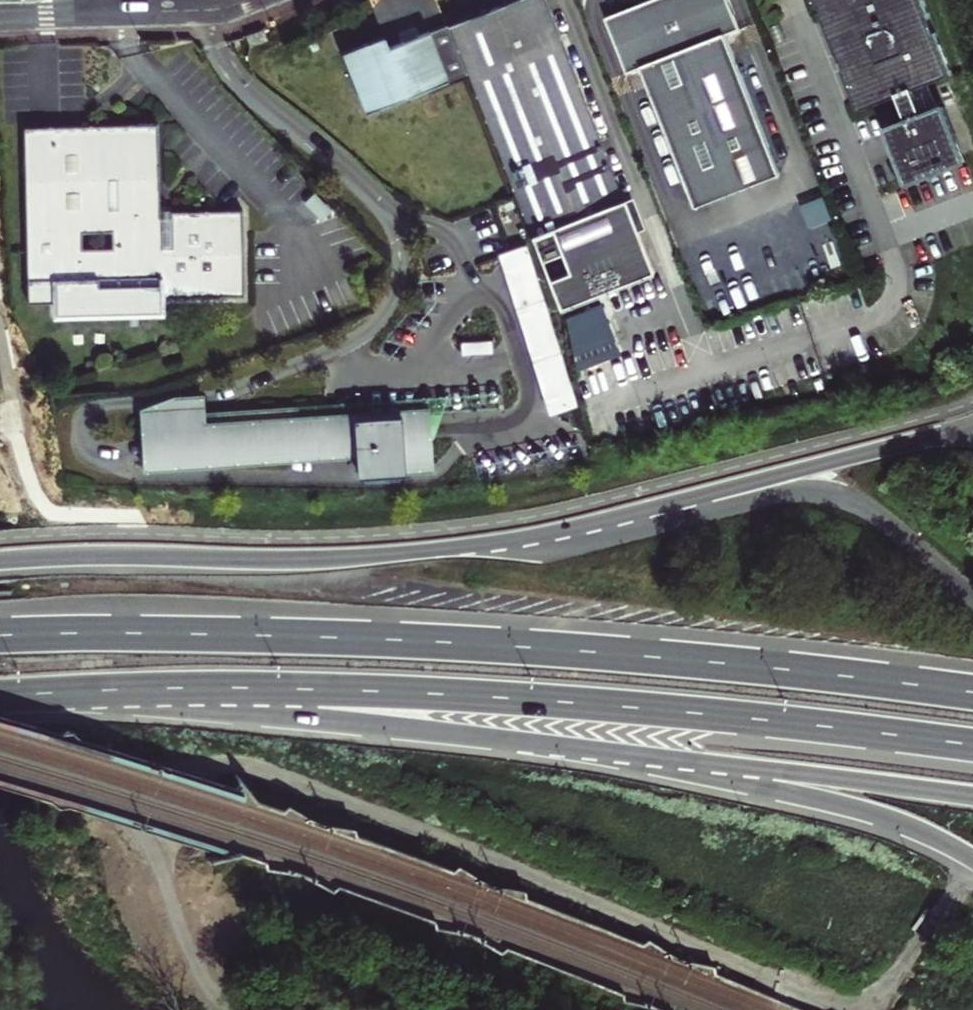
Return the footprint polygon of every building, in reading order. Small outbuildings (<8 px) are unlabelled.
[(447,24),(466,73),(558,304),(648,268),(634,232),(620,199),(624,198),(549,9),(546,0),(508,0),(493,6),(447,24)] [(606,18),(627,73),(641,67),(697,207),(780,174),(726,34),(739,29),(728,0),(652,0),(606,18)] [(820,11),(837,55),(843,68),(859,111),(898,96),(913,90),(953,74),(924,0),(816,0),(820,11)] [(558,7),(549,9),(624,198),(620,199),(634,232),(643,228),(629,194),(635,192),(570,30),(566,31),(558,7)] [(383,35),(367,41),(341,51),(365,113),(466,73),(447,24),(410,38),(387,47),(383,35)] [(250,48),(267,41),(263,32),(246,38),(250,48)] [(913,90),(898,96),(907,120),(923,114),(913,90)] [(923,114),(907,120),(887,128),(909,184),(965,162),(943,106),(923,114)] [(22,129),(26,281),(27,303),(54,302),(55,314),(160,310),(160,300),(244,297),(241,211),(169,213),(169,218),(158,218),(158,210),(155,125),(110,126),(22,129)] [(800,204),(808,225),(830,217),(822,196),(800,204)] [(523,249),(498,259),(556,410),(582,399),(523,249)] [(152,406),(140,413),(143,452),(144,468),(355,456),(357,472),(432,465),(430,440),(432,434),(439,412),(429,413),(428,407),(298,419),(296,406),(274,407),(204,412),(203,402),(202,394),(167,398),(152,406)]
